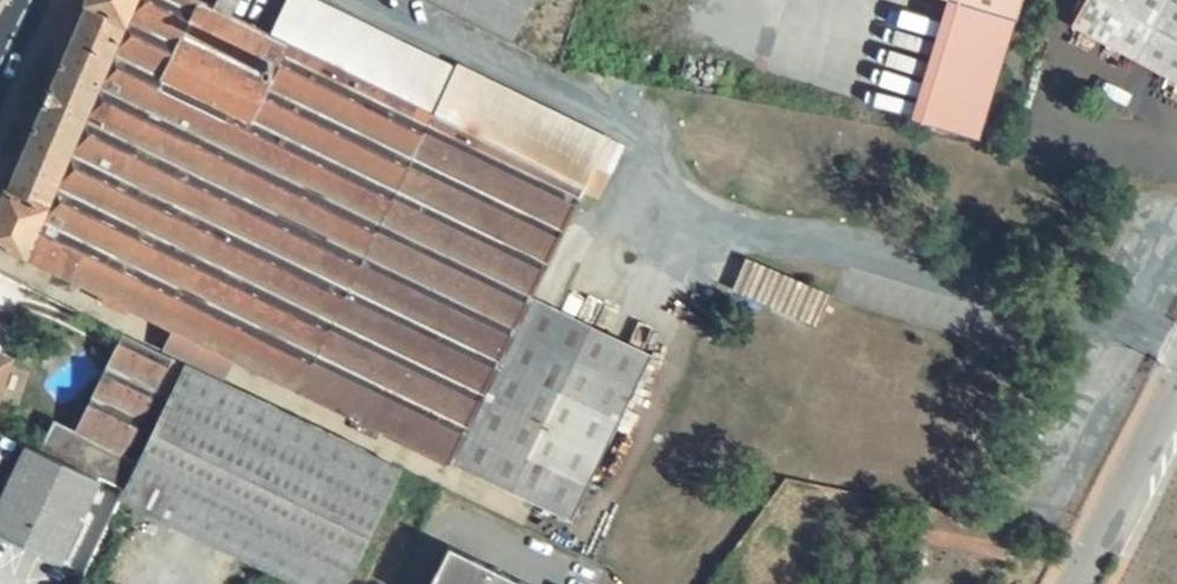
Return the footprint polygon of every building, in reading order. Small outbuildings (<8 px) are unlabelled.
[(202,0),(85,0),(84,2),(86,4),(8,189),(5,187),(0,199),(0,243),(20,252),(52,268),(57,270),(74,279),(99,291),(94,301),(125,315),(130,306),(173,328),(175,329),(165,350),(226,380),(236,359),(237,359),(359,419),(384,432),(450,464),(451,464),(573,522),(639,386),(517,329),(533,296),(607,139),(459,68),(457,70),(307,0),(287,0),(270,33),(229,13),(235,0),(211,0),(210,1),(215,3),(213,5),(202,0)] [(509,43),(531,0),(422,0),(509,43)] [(1015,22),(1022,0),(944,0),(1015,22)] [(1165,5),(1162,11),(1134,63),(1176,86),(1176,0),(1168,0),(1165,5)] [(1162,11),(1165,5),(1168,0),(1157,0),(1156,1),(1153,6),(1162,11)] [(834,295),(733,252),(718,284),(818,329),(834,295)] [(533,296),(517,329),(639,386),(655,354),(533,296)] [(99,479),(124,489),(137,462),(123,456),(153,395),(164,400),(182,363),(123,335),(76,434),(55,423),(40,453),(99,479)] [(12,359),(0,355),(0,394),(12,359)] [(185,364),(137,462),(124,489),(119,499),(294,583),(346,583),(402,470),(185,364)] [(0,436),(0,536),(59,563),(99,479),(40,453),(0,436)] [(448,545),(429,583),(527,583),(448,545)]
